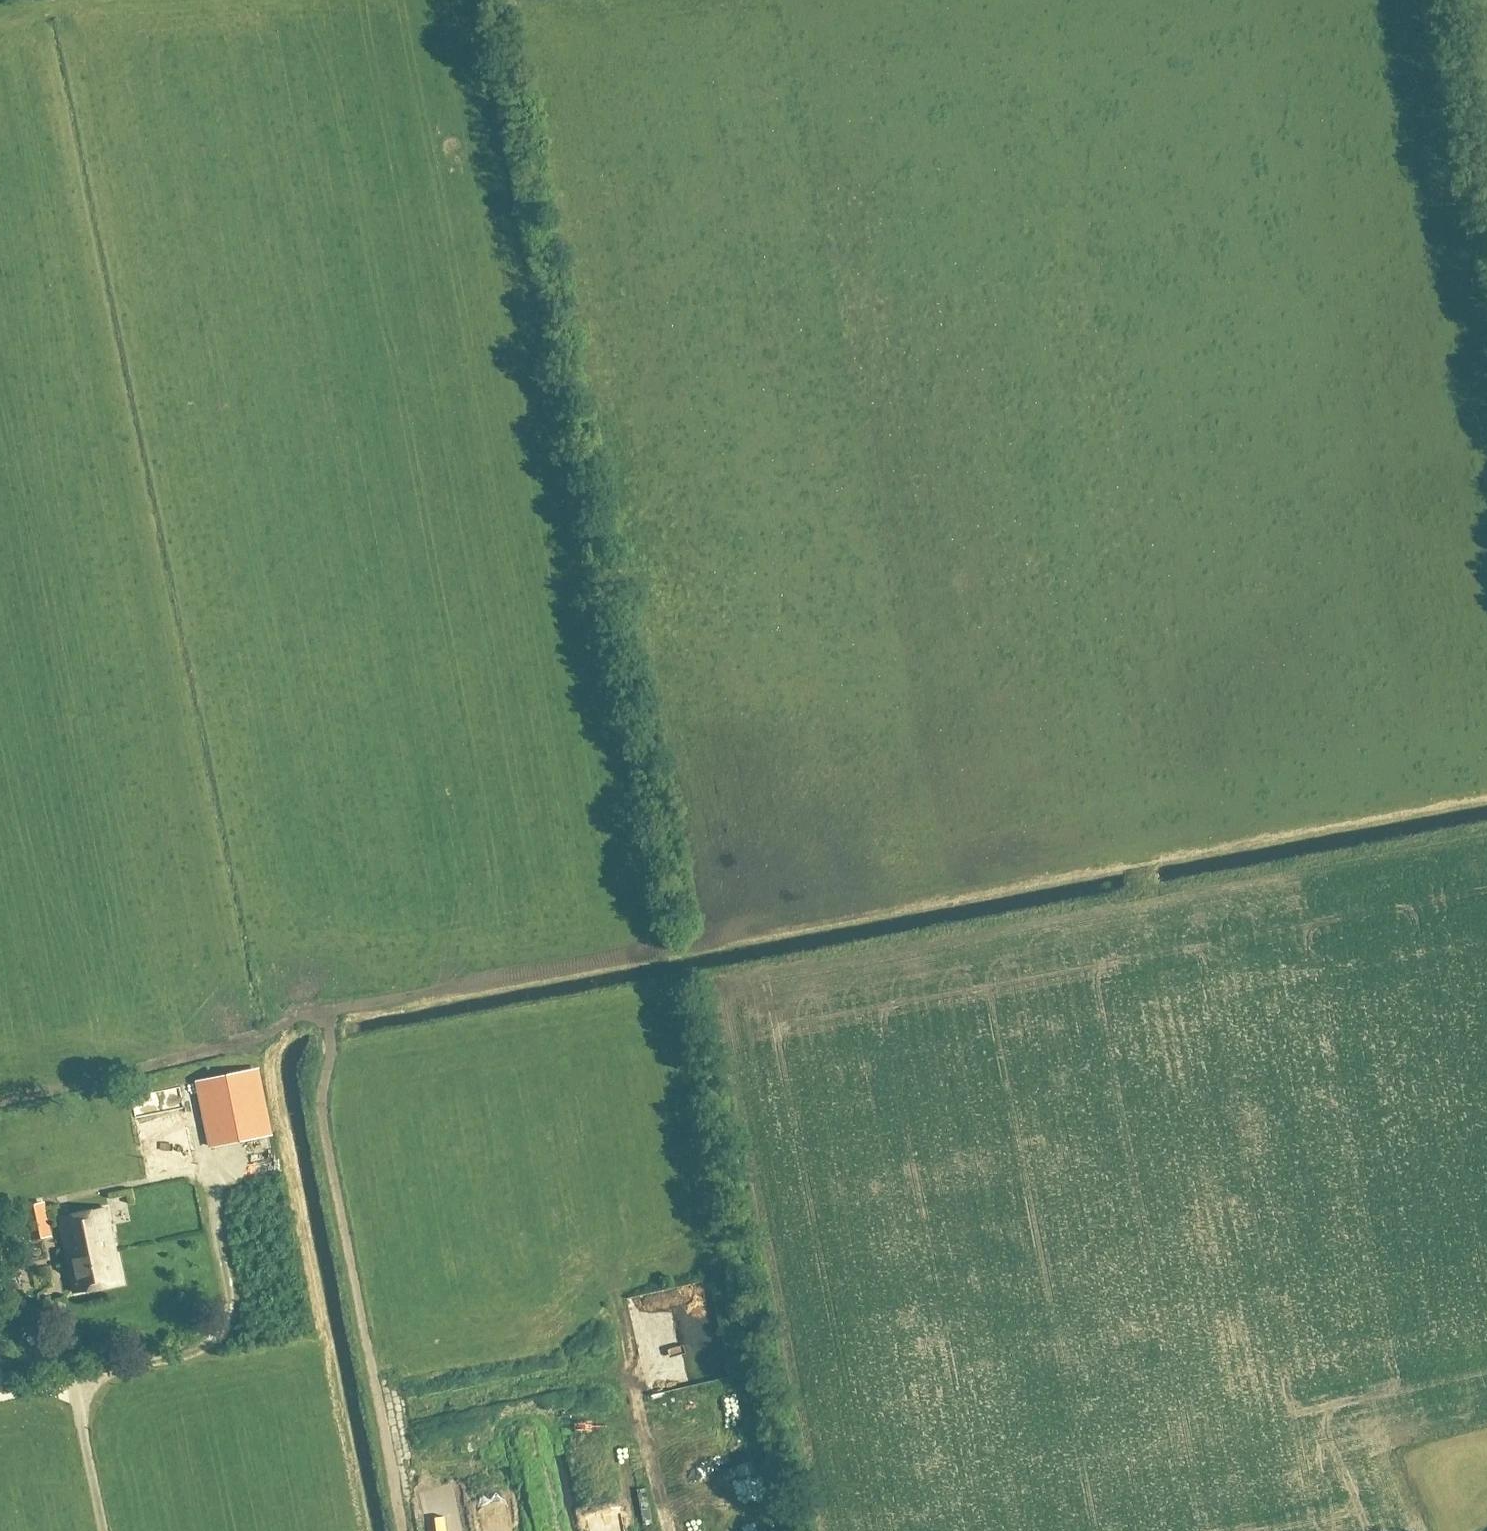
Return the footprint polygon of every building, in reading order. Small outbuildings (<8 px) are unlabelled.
[(270,1135),(257,1070),(196,1083),(209,1148),(270,1135)] [(48,1235),(43,1207),(26,1211),(31,1239),(48,1235)] [(75,1293),(122,1283),(106,1209),(59,1219),(75,1293)]
